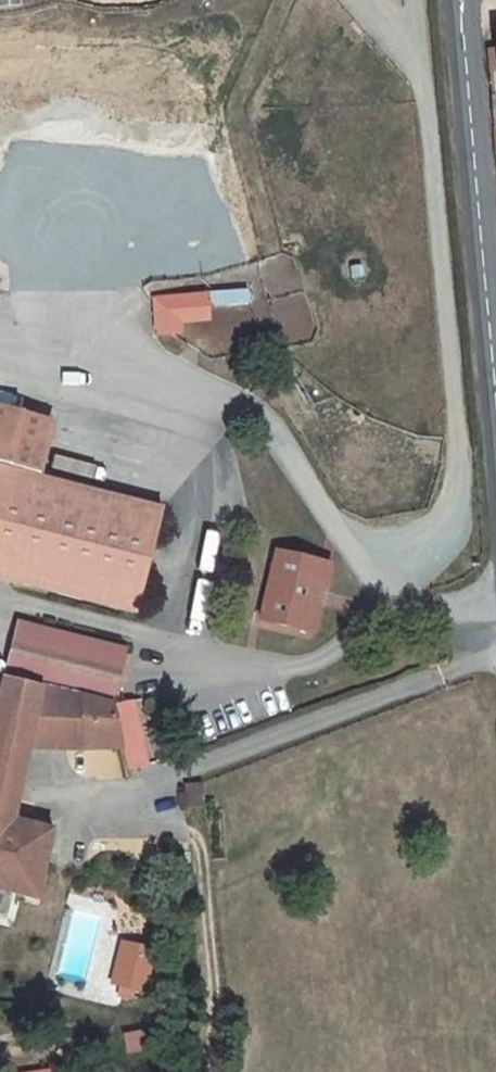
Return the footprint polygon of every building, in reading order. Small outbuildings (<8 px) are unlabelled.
[(155,300),(157,336),(175,334),(174,316),(208,315),(208,297),(155,300)] [(35,476),(49,422),(25,415),(0,409),(0,467),(35,476)] [(136,614),(163,509),(35,476),(0,467),(0,580),(136,614)] [(277,553),(261,620),(307,631),(322,564),(277,553)] [(330,566),(322,564),(307,631),(314,633),(330,566)] [(53,830),(15,821),(4,818),(5,811),(22,748),(25,735),(33,730),(41,688),(97,702),(85,748),(121,742),(126,769),(146,765),(130,702),(112,706),(114,699),(125,655),(126,651),(18,623),(4,678),(0,677),(0,891),(37,901),(53,830)] [(118,700),(129,656),(125,655),(114,699),(118,700)] [(22,748),(85,748),(97,702),(41,688),(33,730),(25,735),(22,748)] [(186,785),(187,808),(204,807),(202,784),(186,785)] [(15,821),(17,814),(5,811),(4,818),(15,821)] [(134,988),(143,990),(154,943),(148,942),(147,949),(144,948),(124,943),(114,983),(121,985),(134,988)] [(121,985),(119,994),(132,998),(134,988),(121,985)] [(144,1032),(124,1036),(128,1053),(148,1048),(144,1032)]
